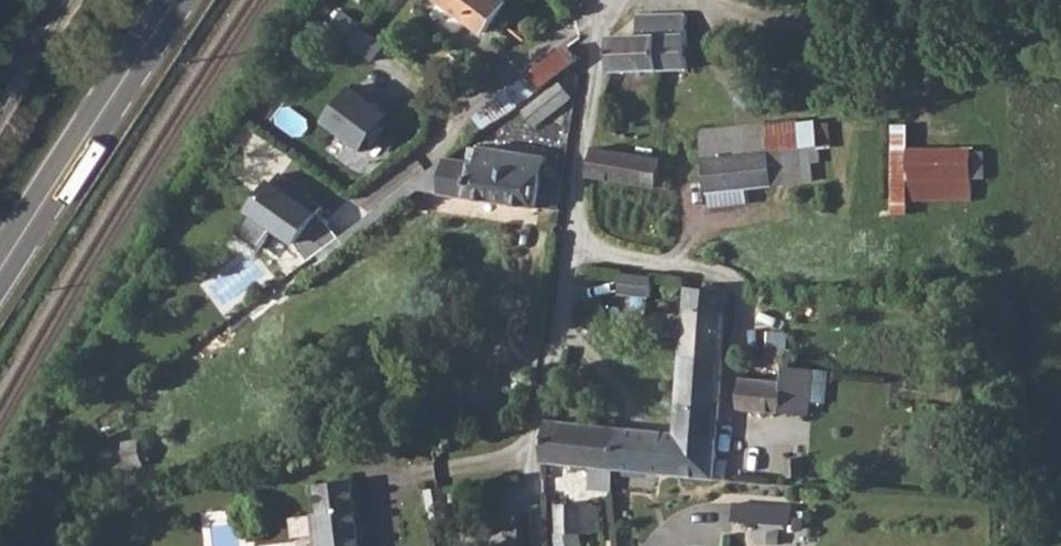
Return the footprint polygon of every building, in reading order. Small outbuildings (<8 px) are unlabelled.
[(487,35),(513,2),(509,0),(441,0),(487,35)] [(640,35),(613,34),(613,71),(659,70),(687,69),(688,39),(687,11),(640,13),(640,35)] [(522,78),(471,118),(481,132),(579,59),(566,45),(528,74),(533,78),(527,83),(522,78)] [(562,82),(524,113),(537,127),(573,96),(562,82)] [(352,88),(326,122),(363,149),(389,115),(352,88)] [(770,150),(768,122),(701,128),(709,206),(748,201),(747,190),(776,187),(776,185),(804,182),(804,176),(802,151),(801,146),(770,150)] [(444,161),(408,188),(538,207),(546,154),(483,145),(481,154),(468,152),(467,163),(444,161)] [(594,145),(589,176),(657,189),(661,157),(594,145)] [(971,146),(907,147),(908,202),(970,201),(971,146)] [(281,172),(236,233),(260,248),(270,231),(280,231),(294,241),(309,259),(337,236),(325,218),(316,213),(320,206),(300,194),(301,191),(281,172)] [(686,339),(685,353),(726,355),(731,289),(690,285),(686,339)] [(685,353),(679,430),(720,436),(726,355),(685,353)] [(828,369),(744,358),(740,406),(810,414),(812,397),(825,398),(828,369)] [(595,487),(617,489),(616,467),(616,468),(620,425),(549,417),(544,460),(597,465),(595,487)] [(620,425),(616,468),(717,478),(720,436),(679,430),(665,429),(620,425)] [(722,462),(735,462),(736,438),(723,437),(722,462)] [(804,458),(787,458),(787,476),(803,476),(804,458)] [(313,508),(316,545),(363,545),(357,477),(319,482),(322,508),(313,508)] [(558,500),(559,529),(568,529),(567,545),(583,545),(583,529),(602,530),(602,500),(558,500)] [(734,520),(757,520),(793,522),(794,502),(735,500),(734,520)] [(806,517),(797,516),(797,526),(806,526),(806,517)]
